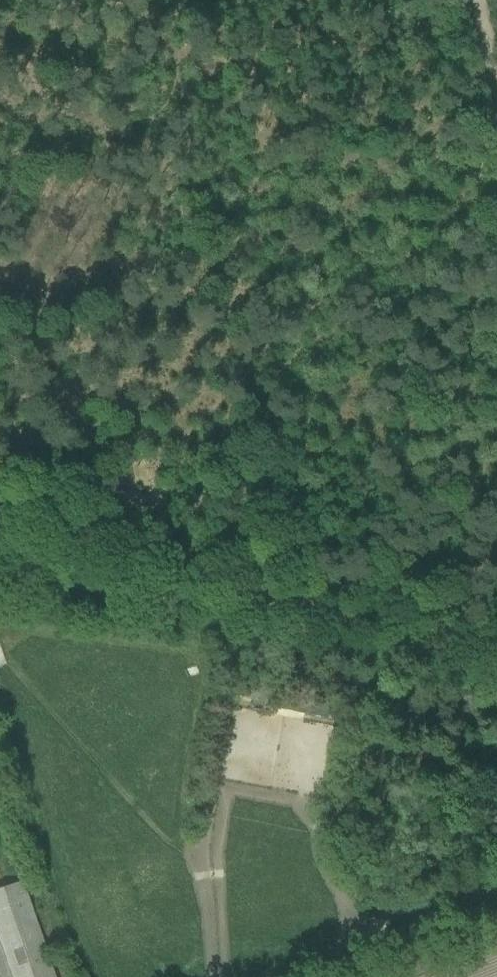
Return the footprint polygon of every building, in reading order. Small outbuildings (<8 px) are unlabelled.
[(273,684),(223,678),(220,702),(232,703),(234,697),(260,701),(261,696),(271,698),(273,684)] [(309,699),(275,691),(272,704),(294,709),(295,706),(307,709),(309,699)] [(425,758),(440,764),(444,756),(427,750),(425,758)] [(435,774),(438,766),(423,760),(420,768),(418,767),(417,769),(428,774),(434,777),(435,774)] [(0,888),(0,976),(54,976),(22,881),(0,888)]
